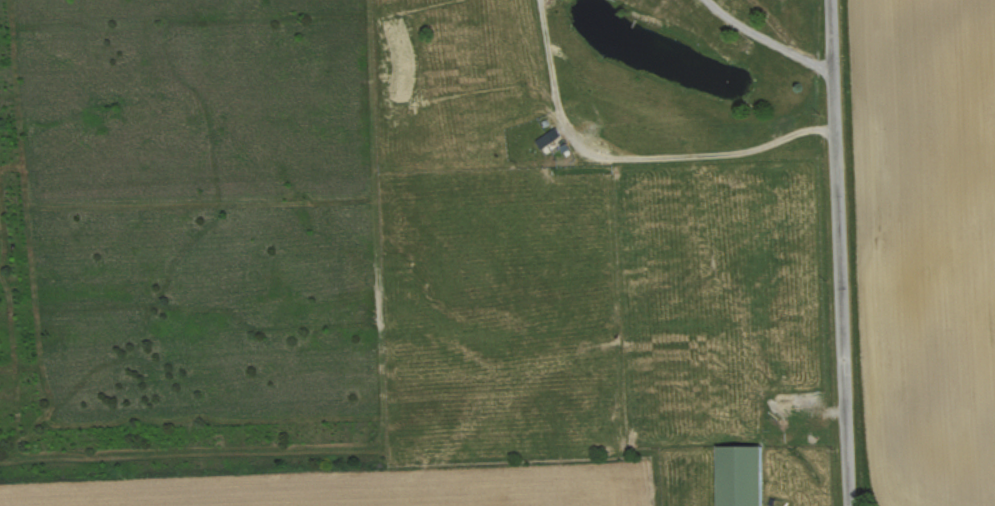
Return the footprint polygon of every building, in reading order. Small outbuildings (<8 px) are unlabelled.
[(563,136),(557,127),(537,139),(543,149),(563,136)] [(764,443),(719,444),(719,505),(765,505),(764,443)]
